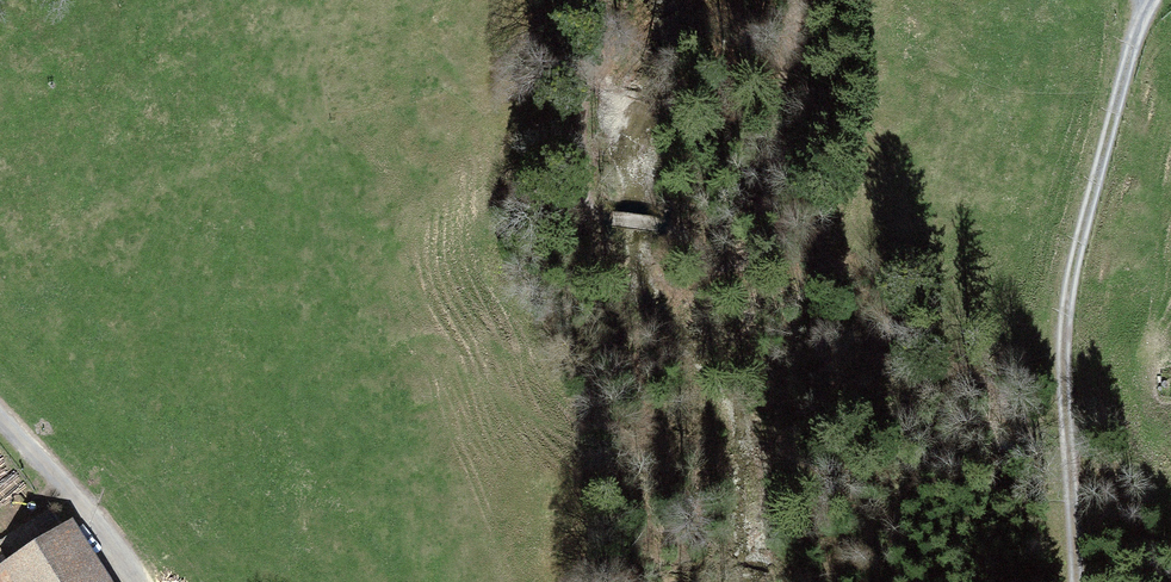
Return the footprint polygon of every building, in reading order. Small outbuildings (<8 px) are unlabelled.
[(68,509),(0,550),(0,573),(5,581),(113,581),(68,509)]
